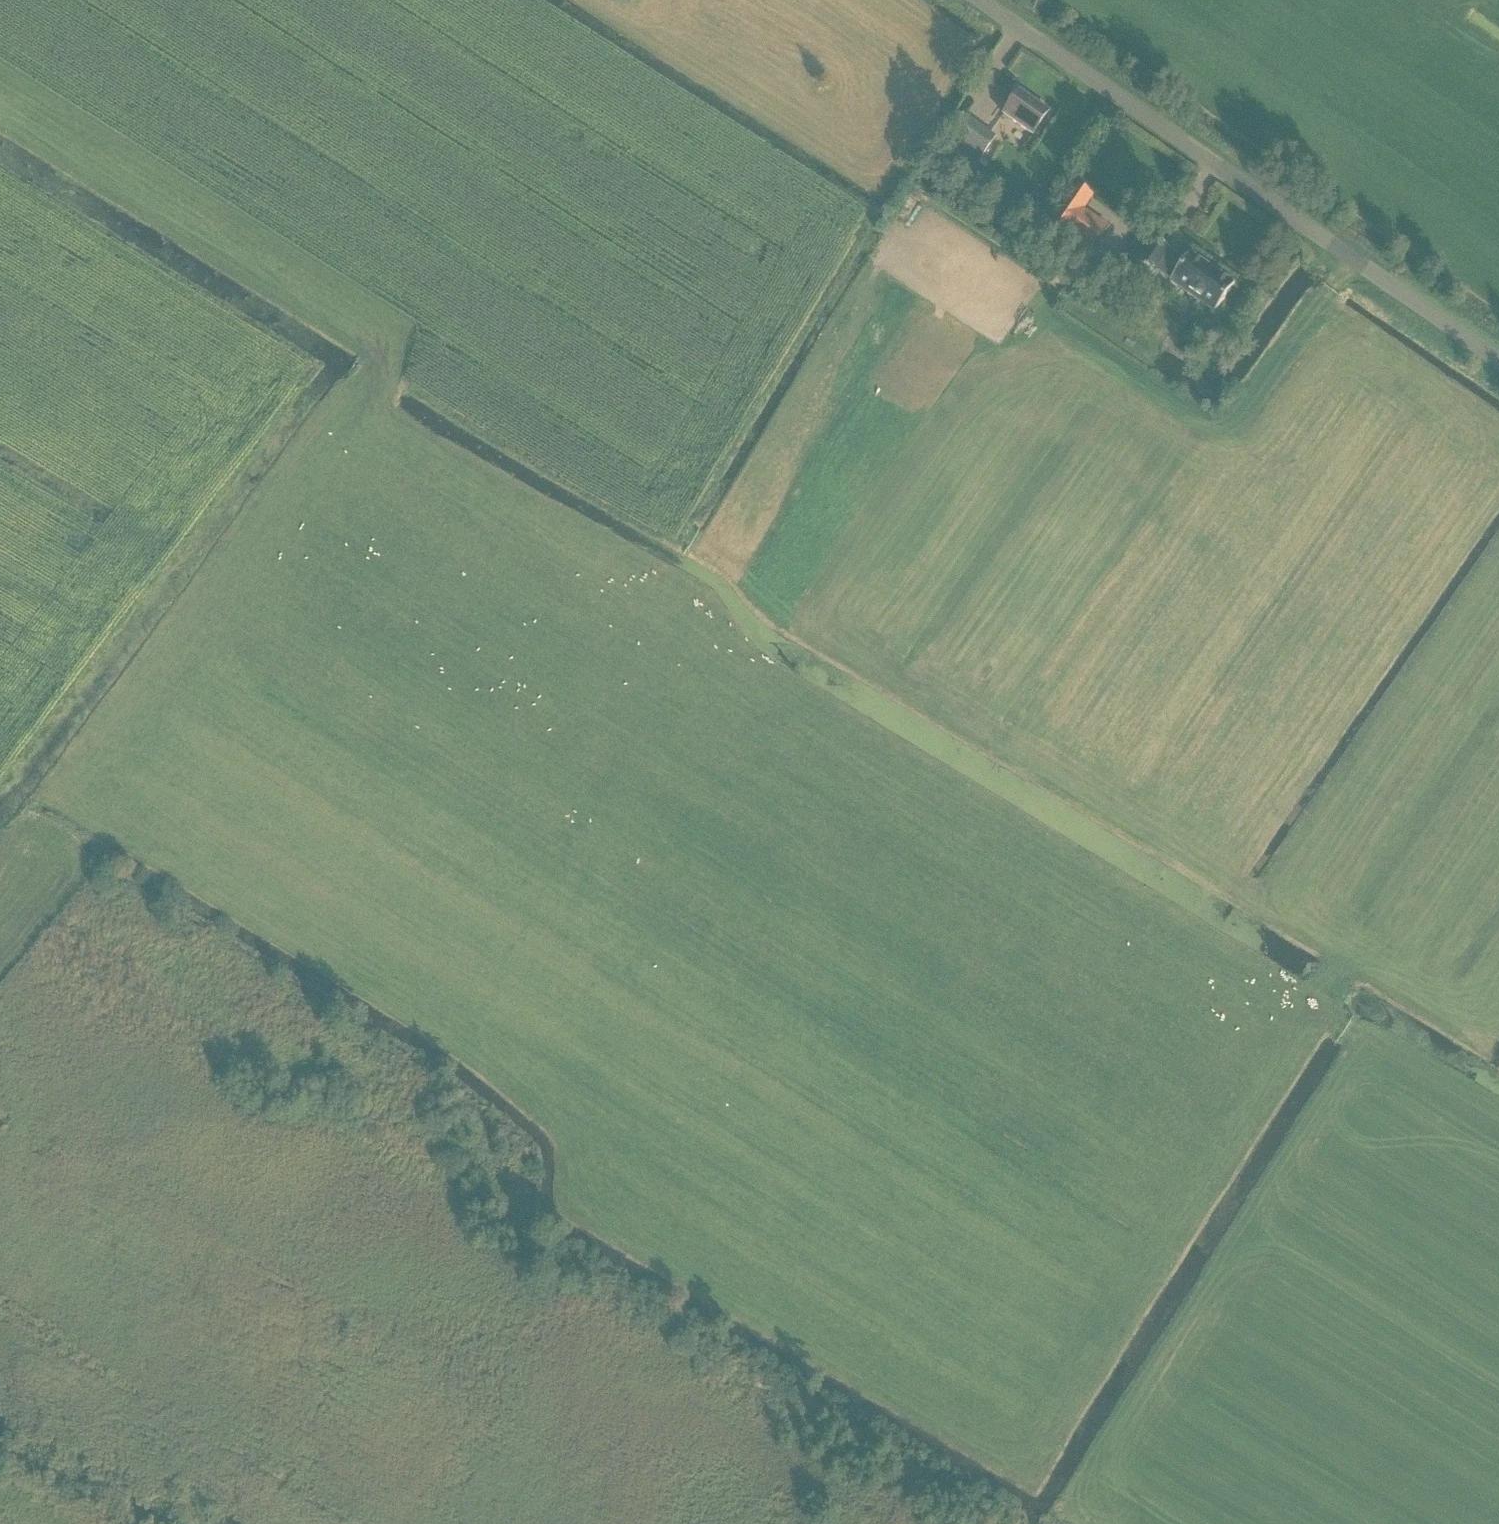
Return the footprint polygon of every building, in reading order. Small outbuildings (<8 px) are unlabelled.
[(1019,92),(1003,115),(1032,136),(1048,113),(1019,92)] [(993,141),(960,118),(948,135),(981,158),(993,141)] [(1092,197),(1074,185),(1037,238),(1055,250),(1065,237),(1090,254),(1108,228),(1083,211),(1092,197)] [(1170,251),(1153,239),(1137,263),(1153,275),(1156,270),(1171,280),(1169,282),(1214,313),(1233,285),(1189,254),(1180,266),(1166,256),(1170,251)]
